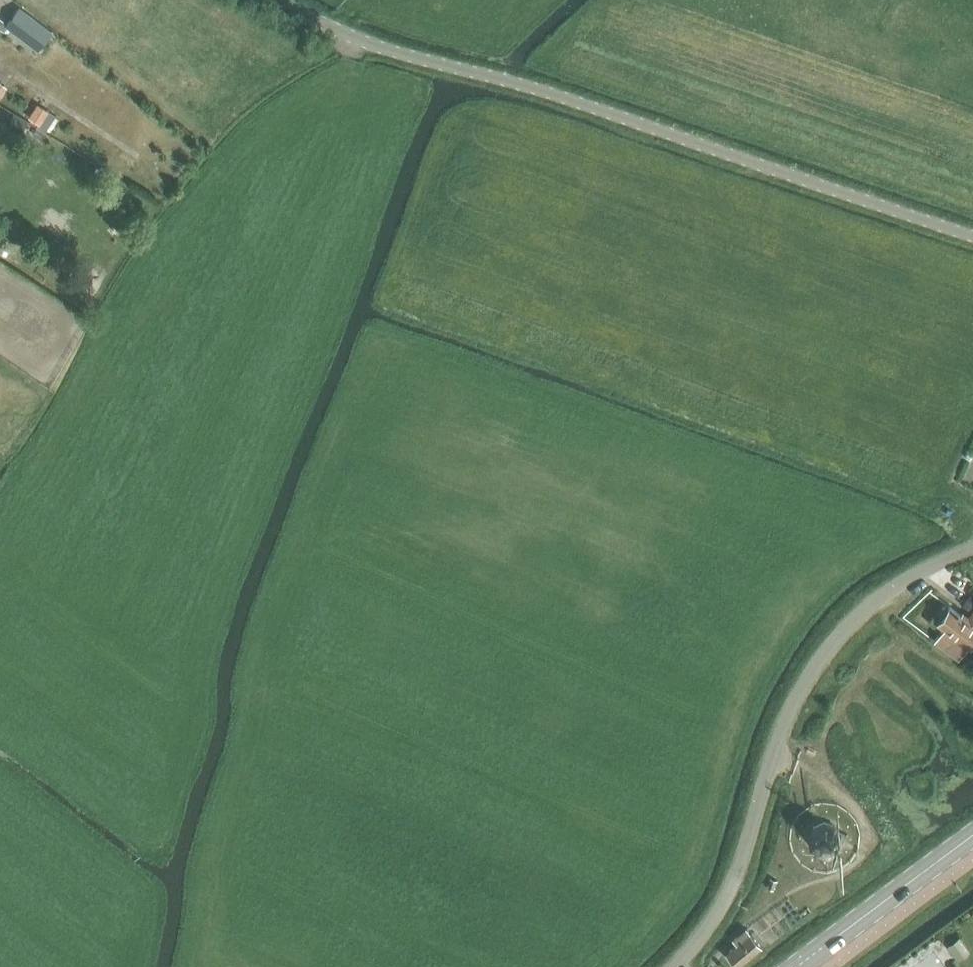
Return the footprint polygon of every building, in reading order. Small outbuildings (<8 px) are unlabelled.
[(52,32),(20,7),(8,24),(40,48),(52,32)] [(35,108),(29,118),(40,125),(46,115),(35,108)] [(966,619),(950,606),(938,623),(945,628),(935,641),(959,659),(969,646),(972,649),(972,609),(966,619)] [(822,851),(826,851),(831,850),(835,848),(837,844),(839,840),(839,835),(838,831),(835,827),(831,825),(826,824),(822,824),(817,826),(814,829),(812,833),(811,838),(812,842),(814,846),(817,849),(822,851)] [(776,881),(770,878),(767,886),(773,889),(776,881)] [(725,953),(737,966),(761,947),(746,928),(732,940),(736,944),(725,953)] [(947,943),(958,959),(968,951),(957,936),(947,943)]
